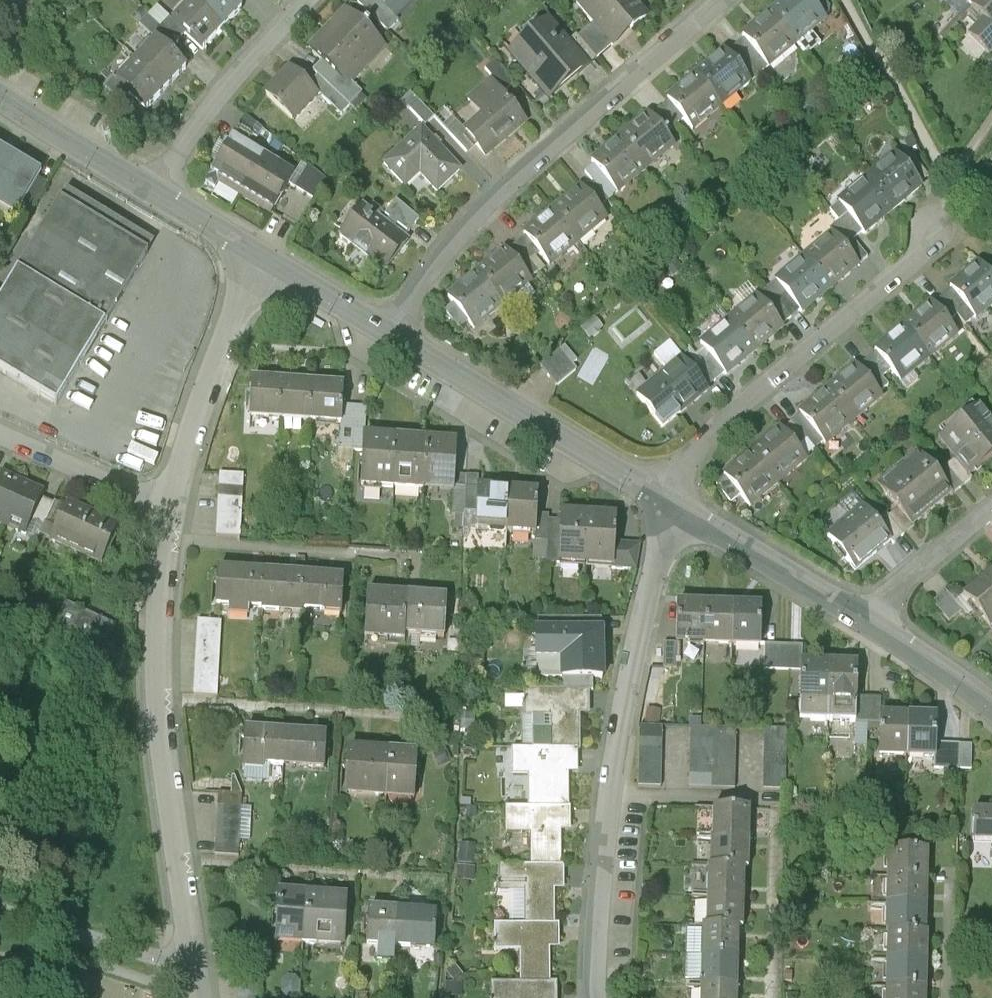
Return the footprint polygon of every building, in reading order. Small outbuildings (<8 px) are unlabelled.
[(192,1),(225,32),(244,11),(232,0),(193,0),(192,1)] [(375,0),(361,0),(358,3),(387,30),(397,20),(375,0)] [(397,20),(415,0),(375,0),(397,20)] [(637,0),(582,0),(576,5),(593,24),(613,46),(615,49),(652,17),(637,0)] [(772,11),(801,45),(830,22),(825,16),(812,0),(786,0),(772,11)] [(825,16),(833,10),(825,0),(812,0),(825,16)] [(977,0),(956,0),(967,10),(977,0)] [(991,53),(991,0),(977,0),(967,10),(979,22),(965,36),(988,58),(991,53)] [(172,22),(186,35),(205,53),(225,32),(192,1),(172,22)] [(140,26),(155,41),(157,38),(171,51),(186,35),(172,22),(157,7),(140,26)] [(346,8),(308,48),(323,62),(350,88),(353,84),(388,47),(346,8)] [(772,11),(742,36),(744,39),(768,67),(771,71),(801,45),(772,11)] [(551,18),(509,54),(551,103),(593,66),(592,65),(570,40),(551,18)] [(576,35),(570,40),(592,65),(613,46),(593,24),(578,37),(576,35)] [(155,41),(138,59),(170,89),(190,69),(171,51),(157,38),(155,41)] [(728,53),(752,81),(768,67),(744,39),(728,53)] [(725,50),(697,73),(726,108),(754,84),(752,81),(728,53),(725,50)] [(116,83),(148,113),(170,89),(138,59),(116,83)] [(979,73),(991,85),(991,60),(979,73)] [(318,77),(310,85),(321,96),(342,116),(363,94),(353,84),(350,88),(323,62),(313,72),(318,77)] [(491,80),(503,93),(514,84),(495,62),(484,71),(491,80)] [(289,66),(263,93),(295,123),(321,96),(310,85),(289,66)] [(697,73),(666,99),(669,102),(684,120),(695,133),(726,108),(697,73)] [(482,119),(464,134),(477,148),(487,160),(529,123),(503,93),(491,80),(467,102),(482,119)] [(404,105),(426,128),(435,120),(413,97),(404,105)] [(684,120),(669,102),(652,116),(667,134),(684,120)] [(649,113),(621,137),(649,171),(678,147),(667,134),(652,116),(649,113)] [(246,117),(212,175),(244,194),(265,157),(274,140),(246,117)] [(469,155),(477,148),(464,134),(452,120),(444,128),(469,155)] [(422,127),(382,165),(406,190),(420,176),(438,195),(464,171),(422,127)] [(621,137),(591,161),(594,165),(618,193),(620,195),(649,171),(621,137)] [(0,148),(0,205),(23,218),(48,177),(0,148)] [(780,151),(773,156),(778,163),(785,158),(780,151)] [(867,179),(896,214),(925,189),(896,155),(867,179)] [(296,175),(265,157),(244,194),(274,212),(296,175)] [(593,183),(584,191),(599,209),(618,193),(594,165),(585,173),(593,183)] [(863,233),(867,237),(896,214),(867,179),(838,203),(839,205),(863,233)] [(742,192),(735,183),(726,190),(732,199),(742,192)] [(579,185),(552,208),(583,243),(609,221),(599,209),(584,191),(579,185)] [(419,220),(396,202),(386,216),(409,234),(419,220)] [(21,274),(109,326),(150,255),(63,204),(21,274)] [(830,230),(833,233),(845,248),(863,233),(839,205),(830,213),(839,223),(830,230)] [(364,206),(340,239),(387,274),(412,242),(364,206)] [(552,208),(523,233),(526,237),(541,254),(554,268),(583,243),(552,208)] [(701,229),(703,239),(716,236),(714,226),(701,229)] [(833,233),(804,258),(833,292),(862,268),(845,248),(833,233)] [(541,254),(526,237),(508,252),(530,279),(540,271),(532,262),(541,254)] [(504,249),(477,272),(506,306),(534,283),(530,279),(508,252),(504,249)] [(804,258),(776,281),(777,282),(801,311),(804,316),(833,292),(804,258)] [(945,286),(948,290),(970,316),(974,321),(991,306),(991,280),(976,261),(945,286)] [(477,272),(448,297),(477,331),(506,306),(477,272)] [(0,311),(0,371),(61,407),(109,326),(21,274),(0,311)] [(777,282),(759,297),(783,326),(801,311),(777,282)] [(970,316),(948,290),(931,305),(952,330),(970,316)] [(758,295),(730,318),(758,353),(786,330),(783,326),(759,297),(758,295)] [(928,301),(900,325),(929,359),(957,336),(952,330),(931,305),(928,301)] [(730,318),(699,343),(709,356),(724,374),(728,378),(758,353),(730,318)] [(900,325),(871,349),(874,352),(889,370),(900,383),(929,359),(900,325)] [(636,395),(665,430),(710,392),(708,389),(692,370),(670,344),(654,357),(666,371),(636,395)] [(593,345),(587,355),(593,359),(600,349),(593,345)] [(560,352),(541,369),(558,388),(577,371),(560,352)] [(874,352),(856,367),(878,394),(889,384),(882,376),(889,370),(874,352)] [(709,356),(692,370),(708,389),(724,374),(709,356)] [(853,363),(825,386),(854,421),(882,398),(878,394),(856,367),(853,363)] [(283,423),(286,383),(254,381),(251,421),(283,423)] [(314,426),(318,386),(286,383),(283,423),(314,426)] [(344,409),(346,388),(318,386),(314,426),(343,428),(344,409)] [(825,386),(794,411),(798,415),(819,441),(823,446),(854,421),(825,386)] [(936,441),(952,461),(967,478),(991,457),(991,428),(976,408),(936,441)] [(365,452),(366,438),(367,410),(344,409),(343,428),(342,451),(365,452)] [(798,415),(780,430),(802,456),(819,441),(798,415)] [(777,426),(749,449),(779,485),(806,462),(802,456),(780,430),(777,426)] [(397,493),(399,440),(366,438),(365,452),(364,492),(397,493)] [(428,494),(430,441),(399,440),(397,493),(428,494)] [(458,477),(459,442),(430,441),(428,494),(454,495),(457,495),(458,477)] [(749,449),(719,474),(749,510),(779,485),(749,449)] [(915,452),(896,468),(932,511),(951,495),(935,476),(915,452)] [(952,461),(935,476),(951,495),(969,481),(967,478),(952,461)] [(896,468),(874,486),(893,508),(910,529),(932,511),(896,468)] [(216,535),(240,537),(243,477),(220,475),(216,535)] [(1,476),(0,478),(0,530),(5,532),(24,485),(1,476)] [(480,478),(458,477),(457,495),(454,495),(453,529),(478,530),(480,489),(480,478)] [(47,495),(24,485),(5,532),(27,542),(30,535),(44,501),(47,495)] [(506,540),(509,491),(480,489),(478,530),(477,538),(506,540)] [(540,516),(541,492),(509,491),(506,540),(538,542),(540,516)] [(54,545),(68,512),(44,501),(30,535),(54,545)] [(126,526),(71,504),(68,512),(54,545),(53,549),(107,571),(126,526)] [(860,507),(822,538),(852,574),(889,543),(874,524),(860,507)] [(893,508),(874,524),(889,543),(891,545),(910,529),(893,508)] [(592,515),(563,514),(563,517),(561,561),(561,567),(590,568),(592,515)] [(622,516),(592,515),(590,568),(620,570),(621,544),(622,516)] [(563,517),(540,516),(538,542),(537,560),(561,561),(563,517)] [(640,544),(621,544),(620,570),(635,570),(640,544)] [(959,594),(961,597),(953,604),(960,613),(965,619),(974,612),(989,629),(991,626),(991,567),(959,594)] [(214,605),(262,608),(263,574),(216,571),(214,605)] [(279,607),(301,608),(303,576),(263,574),(262,608),(262,611),(279,612),(279,607)] [(301,609),(340,611),(341,578),(303,576),(301,608),(301,609)] [(361,591),(360,649),(403,650),(403,641),(404,593),(361,591)] [(446,594),(404,593),(403,641),(444,642),(446,594)] [(960,613),(953,604),(944,594),(931,605),(947,624),(960,613)] [(700,649),(700,607),(673,607),(673,644),(673,649),(676,649),(700,649)] [(727,649),(727,607),(700,607),(700,649),(727,649)] [(727,649),(757,649),(757,607),(727,607),(727,649)] [(602,621),(534,622),(534,662),(564,662),(564,692),(591,692),(593,692),(593,659),(602,659),(602,621)] [(192,694),(217,695),(221,624),(196,623),(192,694)] [(673,649),(673,644),(661,644),(661,669),(676,669),(676,649),(673,649)] [(801,647),(763,647),(762,671),(796,672),(796,664),(801,664),(801,647)] [(796,709),(826,709),(826,665),(801,664),(796,664),(796,672),(796,709)] [(826,709),(857,710),(857,701),(857,665),(826,665),(826,709)] [(564,692),(523,693),(523,717),(553,717),(554,747),(582,747),(582,718),(591,718),(591,692),(564,692)] [(880,701),(857,701),(857,710),(857,726),(876,726),(876,717),(880,717),(880,701)] [(905,763),(905,718),(880,717),(876,717),(876,726),(875,762),(905,763)] [(935,746),(935,718),(905,718),(905,763),(935,763),(935,746)] [(660,789),(662,728),(637,727),(636,788),(660,789)] [(688,728),(686,789),(735,790),(736,729),(688,728)] [(761,731),(761,791),(785,791),(786,732),(761,731)] [(285,737),(245,734),(244,760),(284,763),(285,737)] [(325,739),(285,737),(284,763),(301,764),(301,768),(323,769),(325,739)] [(971,747),(935,746),(935,763),(935,770),(971,771),(971,747)] [(346,795),(385,797),(388,753),(348,751),(346,795)] [(577,752),(509,752),(510,777),(540,777),(540,807),(569,807),(568,778),(578,778),(577,752)] [(385,797),(414,798),(416,754),(388,753),(385,797)] [(242,797),(217,796),(214,856),(238,857),(242,797)] [(571,810),(503,811),(503,836),(533,836),(534,866),(562,865),(562,836),(571,836),(571,810)] [(747,811),(708,811),(708,842),(747,842),(747,811)] [(971,814),(970,849),(990,850),(990,866),(991,867),(991,815),(971,814)] [(747,874),(747,842),(708,842),(707,873),(741,874),(747,874)] [(878,870),(922,870),(922,845),(878,845),(878,870)] [(564,868),(496,868),(496,893),(527,893),(527,923),(555,923),(555,894),(565,894),(564,868)] [(878,905),(922,905),(922,870),(878,870),(878,905)] [(741,901),(741,874),(707,873),(703,873),(702,901),(741,901)] [(276,943),(303,944),(305,897),(279,895),(276,943)] [(303,944),(344,946),(346,899),(305,897),(303,944)] [(740,932),(741,901),(702,901),(702,931),(736,932),(740,932)] [(884,936),(921,937),(922,905),(878,905),(877,936),(884,936)] [(394,946),(396,914),(369,912),(367,945),(379,945),(378,962),(393,963),(394,946)] [(436,916),(396,914),(394,946),(434,948),(436,916)] [(560,928),(492,928),(492,953),(522,953),(519,983),(550,983),(551,954),(560,953),(560,928)] [(735,963),(736,932),(702,931),(697,931),(697,962),(735,963)] [(921,937),(884,936),(883,964),(925,965),(925,937),(921,937)] [(735,995),(735,963),(697,962),(696,994),(735,995)] [(925,965),(883,964),(883,992),(924,993),(925,965)] [(288,978),(282,983),(281,995),(284,997),(298,997),(300,996),(300,984),(295,977),(288,978)] [(491,983),(491,997),(546,997),(556,997),(556,983),(550,983),(519,983),(491,983)]
